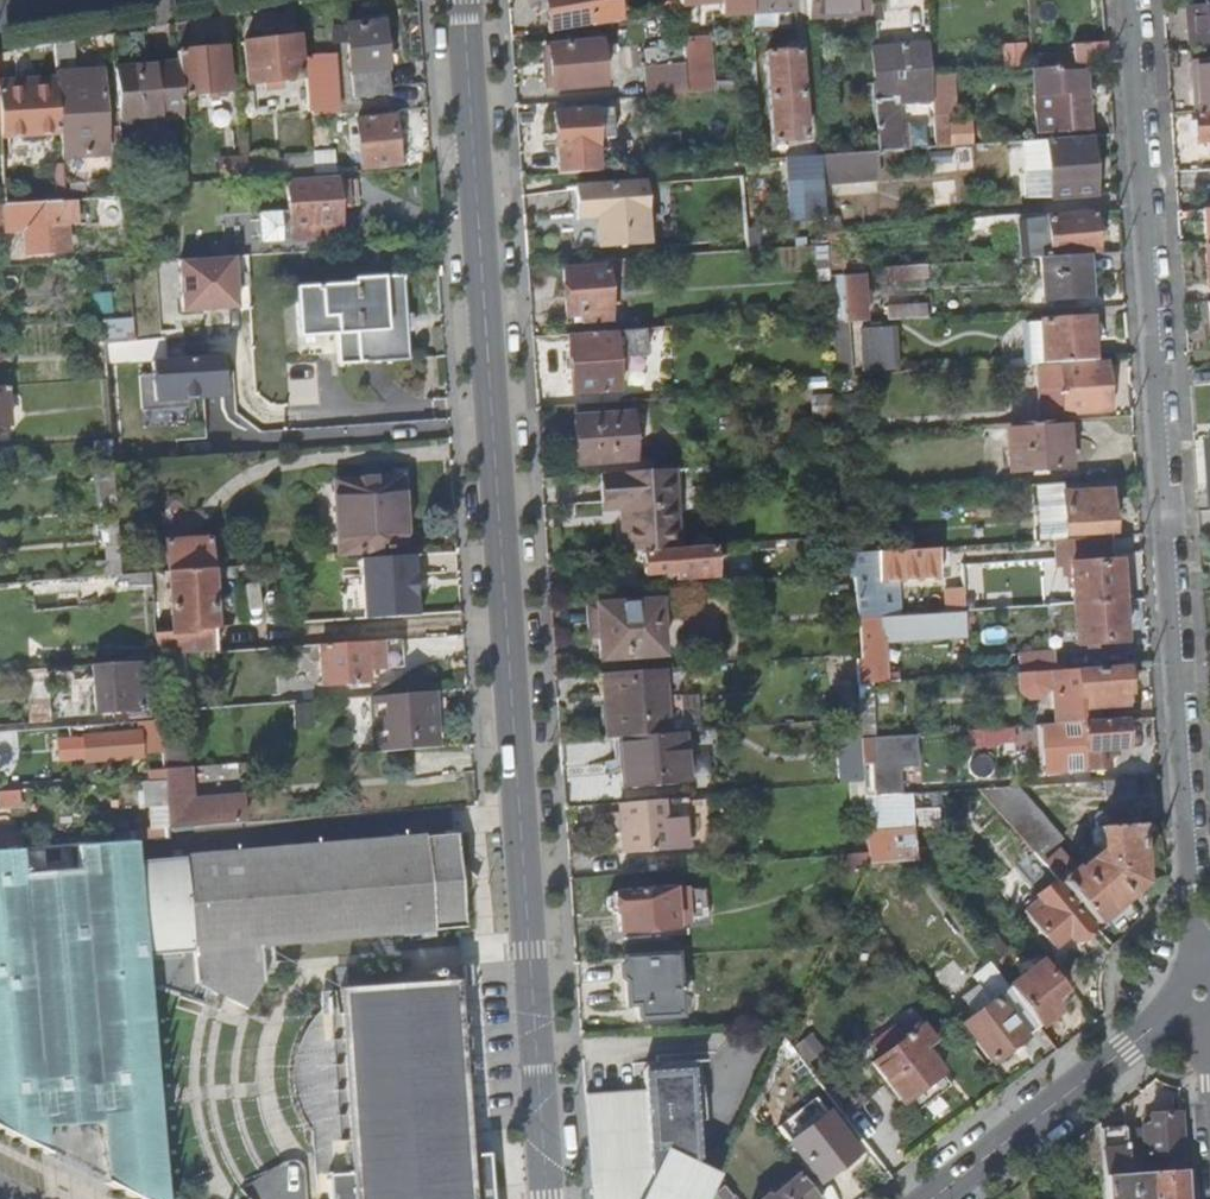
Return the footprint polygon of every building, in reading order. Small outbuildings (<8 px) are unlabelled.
[(586,0),(543,0),(548,27),(589,20),(586,0)] [(750,0),(720,0),(720,14),(750,12),(750,11),(750,0)] [(750,11),(781,9),(780,0),(750,0),(750,11)] [(806,20),(865,16),(864,0),(805,0),(806,20)] [(865,21),(880,20),(879,0),(865,0),(864,0),(865,16),(865,21)] [(1187,36),(1194,35),(1195,45),(1209,44),(1209,22),(1206,22),(1205,1),(1209,1),(1209,0),(1185,0),(1187,36)] [(390,99),(385,24),(348,26),(353,102),(390,99)] [(884,29),(866,30),(873,151),(896,150),(891,68),(901,68),(900,45),(885,45),(884,29)] [(685,93),(703,92),(699,36),(681,37),(683,62),(685,93)] [(296,39),(246,41),(247,79),(297,77),(296,39)] [(599,41),(592,42),(596,89),(602,88),(599,41)] [(1072,43),(1073,52),(1074,64),(1107,63),(1106,41),(1072,43)] [(596,89),(592,42),(547,44),(550,92),(596,89)] [(769,52),(764,52),(768,140),(802,138),(797,51),(778,52),(777,44),(769,44),(769,52)] [(1074,64),(1073,52),(1032,55),(1033,67),(1074,64)] [(175,57),(175,66),(177,99),(224,97),(223,55),(175,57)] [(755,88),(752,89),(755,159),(804,156),(803,152),(811,152),(811,144),(801,144),(801,147),(763,149),(759,61),(753,61),(755,88)] [(644,66),(646,95),(685,93),(683,62),(644,66)] [(1189,64),(1192,113),(1209,112),(1209,63),(1189,64)] [(178,118),(177,99),(175,66),(113,70),(117,121),(178,118)] [(1058,68),(1038,69),(1042,132),(1081,130),(1078,70),(1058,71),(1058,68)] [(100,71),(54,74),(55,83),(55,92),(58,139),(60,163),(106,158),(100,71)] [(947,146),(942,72),(927,73),(929,99),(931,147),(947,146)] [(929,99),(927,73),(911,74),(912,100),(929,99)] [(55,92),(55,83),(0,87),(0,95),(55,92)] [(309,85),(310,115),(337,112),(335,83),(309,85)] [(0,95),(0,143),(58,139),(55,92),(0,95)] [(591,107),(552,110),(554,148),(594,146),(591,107)] [(1192,113),(1194,143),(1206,142),(1209,142),(1209,112),(1192,113)] [(355,125),(358,172),(395,170),(392,122),(355,125)] [(119,158),(117,129),(110,130),(112,159),(119,158)] [(1093,193),(1090,137),(1047,140),(1051,197),(1093,193)] [(1031,154),(1030,141),(990,143),(992,156),(1031,154)] [(1194,143),(1171,144),(1172,161),(1207,159),(1206,142),(1194,143)] [(972,153),(971,145),(963,145),(963,153),(972,153)] [(817,155),(818,178),(864,174),(863,152),(817,155)] [(316,178),(334,177),(333,163),(315,164),(316,178)] [(299,179),(310,178),(309,164),(244,168),(245,182),(299,179)] [(299,188),(349,185),(348,176),(334,177),(316,178),(310,178),(299,179),(299,188)] [(894,185),(895,220),(1007,211),(1005,183),(951,187),(950,181),(894,185)] [(643,242),(640,182),(572,187),(574,217),(599,215),(601,245),(643,242)] [(321,237),(321,242),(334,241),(333,230),(350,229),(349,211),(369,210),(368,184),(349,185),(299,188),(301,238),(305,238),(321,237)] [(4,209),(0,209),(0,232),(24,231),(26,254),(65,251),(64,228),(75,228),(73,203),(62,204),(4,209)] [(286,239),(285,209),(261,210),(263,240),(286,239)] [(1209,243),(1209,210),(1201,211),(1203,243),(1209,243)] [(1047,213),(1050,255),(1090,253),(1098,252),(1094,211),(1047,213)] [(320,242),(321,242),(321,237),(305,238),(305,252),(321,251),(320,242)] [(809,264),(823,263),(822,246),(808,247),(809,264)] [(1050,255),(1038,256),(1042,299),(1092,296),(1090,253),(1050,255)] [(240,255),(181,255),(182,309),(241,308),(240,255)] [(624,258),(605,259),(606,266),(561,268),(565,315),(583,314),(583,321),(610,319),(606,275),(626,273),(624,258)] [(823,263),(809,264),(810,279),(824,278),(824,270),(823,263)] [(913,264),(888,266),(889,277),(914,276),(913,264)] [(838,275),(840,323),(845,323),(863,322),(861,274),(838,275)] [(407,365),(401,281),(353,284),(353,290),(296,294),(298,342),(301,342),(302,349),(312,348),(311,342),(335,340),(337,370),(407,365)] [(891,308),(892,320),(916,318),(915,306),(891,308)] [(1038,320),(1041,364),(1097,360),(1094,316),(1038,320)] [(131,321),(101,324),(103,346),(133,343),(131,321)] [(831,378),(848,377),(845,323),(840,323),(828,324),(831,378)] [(643,355),(641,328),(566,333),(569,391),(614,388),(613,372),(619,372),(618,356),(643,355)] [(885,329),(859,332),(862,370),(888,368),(885,329)] [(154,355),(155,373),(143,373),(144,401),(228,399),(226,354),(154,355)] [(1105,364),(1056,367),(1059,414),(1108,411),(1105,364)] [(628,411),(571,414),(574,462),(631,459),(628,411)] [(1062,468),(1059,420),(999,425),(1003,472),(1062,468)] [(601,470),(603,507),(625,506),(627,547),(682,545),(679,467),(601,470)] [(405,553),(403,531),(393,532),(389,483),(334,487),(339,558),(405,553)] [(399,483),(389,483),(393,532),(403,531),(399,483)] [(1028,486),(1029,498),(1059,496),(1058,483),(1028,486)] [(1109,536),(1106,492),(1059,496),(1029,498),(1032,542),(1069,539),(1109,536)] [(1110,552),(1109,536),(1069,539),(1071,555),(1110,552)] [(165,548),(167,576),(210,573),(208,546),(165,548)] [(709,576),(708,549),(639,554),(640,574),(673,572),(673,579),(709,576)] [(930,549),(901,551),(902,568),(931,565),(930,549)] [(873,553),(843,556),(844,574),(845,579),(851,579),(854,620),(878,618),(873,553)] [(1068,565),(1070,604),(1120,600),(1118,561),(1068,565)] [(215,658),(210,573),(167,576),(173,657),(165,658),(166,662),(215,658)] [(121,580),(118,580),(118,593),(152,590),(151,577),(121,580)] [(839,586),(825,587),(827,605),(841,603),(839,586)] [(1120,600),(1070,604),(1073,643),(1123,639),(1120,600)] [(634,657),(630,602),(584,606),(585,627),(593,627),(595,660),(634,657)] [(928,615),(911,616),(912,633),(929,631),(928,615)] [(851,686),(896,683),(895,675),(882,676),(878,618),(854,620),(857,660),(850,661),(851,686)] [(399,643),(320,650),(322,692),(368,688),(368,673),(401,672),(399,643)] [(1016,674),(1054,671),(1053,650),(1015,653),(1016,674)] [(134,668),(88,672),(90,718),(138,714),(134,668)] [(1125,670),(1077,674),(1078,697),(1087,697),(1087,707),(1111,705),(1110,695),(1127,694),(1125,670)] [(635,697),(634,671),(602,673),(607,736),(614,736),(625,735),(638,734),(638,733),(635,697)] [(25,674),(29,728),(48,727),(43,672),(25,674)] [(406,726),(433,723),(431,694),(391,698),(392,712),(404,711),(406,726)] [(638,734),(654,733),(652,696),(635,697),(638,733),(638,734)] [(1101,781),(1108,780),(1107,747),(1138,745),(1136,719),(1078,723),(1081,769),(1075,769),(1075,783),(1101,781)] [(433,723),(406,726),(394,727),(395,742),(383,743),(383,757),(436,753),(433,723)] [(1016,725),(971,729),(973,745),(1018,741),(1016,725)] [(627,764),(616,765),(618,787),(682,782),(678,731),(654,733),(638,734),(625,735),(627,764)] [(919,734),(841,735),(842,780),(864,779),(864,760),(876,759),(877,790),(903,789),(902,761),(920,761),(919,734)] [(616,765),(627,764),(625,735),(614,736),(616,765)] [(136,741),(84,744),(86,767),(138,764),(136,741)] [(163,774),(163,788),(166,836),(241,829),(239,801),(188,805),(185,772),(163,774)] [(1133,793),(1132,778),(1108,780),(1101,781),(1102,795),(1133,793)] [(858,784),(842,785),(846,835),(861,834),(859,799),(858,784)] [(976,790),(1037,859),(1060,840),(1013,787),(976,790)] [(911,864),(907,795),(859,799),(861,834),(862,856),(863,868),(908,864),(911,864)] [(660,798),(616,801),(616,811),(617,815),(617,826),(619,852),(663,848),(660,798)] [(1057,853),(1042,865),(1092,923),(1140,881),(1134,808),(1096,811),(1098,825),(1092,825),(1089,827),(1089,830),(1090,841),(1095,846),(1099,845),(1099,848),(1073,872),(1057,853)] [(617,815),(616,811),(607,812),(608,826),(617,826),(617,815)] [(139,866),(148,959),(198,987),(251,1012),(262,985),(261,967),(259,949),(272,948),(431,934),(429,909),(426,867),(424,841),(187,862),(139,866)] [(0,855),(0,1137),(41,1160),(39,1136),(93,1129),(99,1188),(120,1198),(162,1198),(148,959),(139,866),(137,846),(0,855)] [(851,869),(863,868),(862,856),(835,858),(837,879),(852,878),(851,869)] [(448,886),(426,867),(429,909),(448,886)] [(1088,927),(1048,881),(1032,895),(1037,901),(1023,912),(1043,936),(1058,924),(1072,940),(1088,927)] [(670,885),(611,889),(604,895),(606,908),(611,912),(617,912),(618,930),(674,926),(670,885)] [(259,949),(261,967),(274,966),(272,948),(259,949)] [(676,1016),(674,955),(621,957),(621,961),(619,963),(619,976),(623,978),(624,1005),(636,1004),(637,1018),(676,1016)] [(1038,962),(1008,986),(1039,1024),(1057,1011),(1049,1000),(1061,991),(1038,962)] [(474,1157),(463,1157),(458,1080),(468,1079),(467,1063),(457,1064),(456,1053),(466,1052),(465,1040),(455,1040),(454,1027),(464,1027),(462,1012),(453,1012),(450,980),(336,988),(349,1177),(329,1179),(330,1198),(478,1198),(474,1157)] [(992,1063),(1037,1026),(1006,987),(961,1023),(992,1063)] [(932,1040),(919,1024),(869,1064),(899,1103),(940,1071),(922,1048),(932,1040)] [(639,1062),(640,1069),(690,1065),(690,1058),(639,1062)] [(714,1175),(695,1161),(699,1156),(690,1065),(640,1069),(641,1088),(642,1100),(583,1104),(589,1193),(623,1191),(628,1198),(703,1198),(714,1175)] [(582,1092),(583,1104),(642,1100),(641,1088),(582,1092)] [(856,1151),(825,1112),(788,1142),(819,1181),(856,1151)] [(1183,1154),(1180,1112),(1149,1115),(1150,1126),(1143,1127),(1145,1157),(1183,1154)] [(1098,1127),(1101,1172),(1103,1198),(1128,1198),(1126,1175),(1123,1125),(1098,1127)] [(473,1134),(474,1157),(478,1198),(488,1198),(482,1133),(473,1134)] [(1184,1172),(1126,1175),(1128,1198),(1186,1198),(1184,1172)] [(797,1176),(770,1198),(816,1198),(797,1176)]
